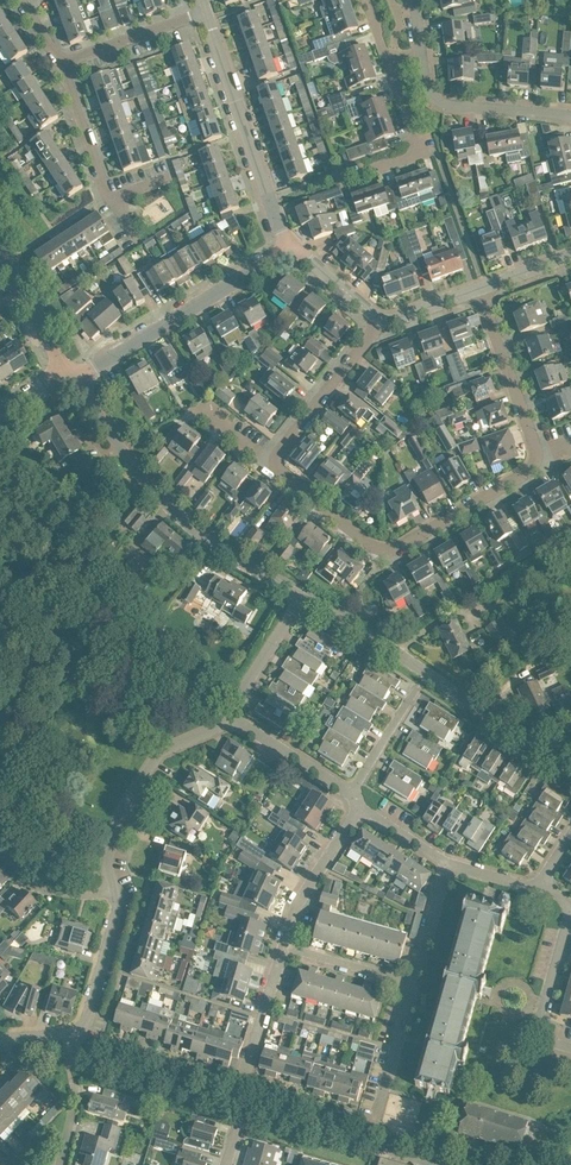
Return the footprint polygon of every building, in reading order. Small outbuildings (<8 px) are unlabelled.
[(78,7),(75,0),(55,0),(60,14),(78,7)] [(123,2),(122,0),(114,0),(116,4),(118,10),(125,8),(123,2)] [(141,2),(147,17),(165,11),(161,0),(146,0),(141,2)] [(325,18),(351,9),(348,0),(323,0),(325,6),(321,7),(320,9),(323,18),(325,18)] [(443,10),(453,8),(454,15),(475,11),(473,2),(469,3),(469,0),(441,0),(443,10)] [(111,4),(98,8),(101,16),(108,14),(114,12),(111,4)] [(276,6),(275,6),(269,8),(274,24),(281,21),(276,6)] [(83,22),(78,7),(60,14),(65,29),(83,22)] [(118,10),(120,14),(124,26),(132,23),(126,7),(125,8),(118,10)] [(358,28),(351,9),(325,18),(331,36),(312,42),(316,51),(328,47),(345,41),(348,40),(345,33),(358,28)] [(0,11),(0,31),(10,24),(1,11),(0,11)] [(114,12),(108,14),(101,16),(106,32),(119,27),(116,18),(114,12)] [(262,28),(260,24),(256,12),(238,19),(244,34),(262,28)] [(475,24),(492,22),(495,22),(494,14),(475,16),(475,24)] [(284,31),(281,21),(274,24),(278,33),(284,31)] [(65,29),(71,45),(89,38),(83,22),(65,29)] [(470,23),(455,25),(443,27),(446,46),(464,43),(464,42),(472,41),(470,23)] [(2,48),(18,38),(10,24),(0,31),(0,45),(2,48)] [(267,43),(262,28),(244,34),(249,50),(267,43)] [(508,86),(527,87),(530,56),(537,56),(539,33),(532,33),(531,39),(524,39),(522,60),(505,59),(504,70),(510,70),(508,86)] [(285,54),(292,52),(287,37),(280,39),(285,54)] [(12,62),(28,52),(18,38),(2,48),(12,62)] [(328,47),(316,51),(312,53),(315,62),(327,57),(328,59),(330,62),(334,63),(337,63),(339,62),(340,64),(347,61),(350,70),(370,63),(365,47),(349,53),(345,41),(328,47)] [(249,50),(254,65),(272,59),(267,43),(249,50)] [(172,50),(176,62),(177,66),(195,60),(190,44),(172,50)] [(297,68),(292,52),(285,54),(291,70),(297,68)] [(478,63),(496,62),(501,62),(501,54),(495,54),(478,55),(478,63)] [(543,70),(542,89),(561,90),(562,73),(569,74),(570,60),(563,59),(563,57),(546,55),(545,62),(545,70),(543,70)] [(278,75),(272,59),(254,65),(260,81),(278,75)] [(137,63),(142,78),(148,76),(146,70),(143,60),(137,63)] [(195,60),(177,66),(183,82),(201,75),(195,60)] [(473,61),(449,62),(450,81),(474,80),(473,61)] [(22,63),(6,73),(15,87),(31,77),(22,63)] [(375,79),(370,63),(350,70),(353,78),(345,80),(348,88),(375,79)] [(126,66),(130,76),(132,82),(138,79),(136,74),(132,64),(126,66)] [(92,79),(97,94),(115,88),(122,86),(116,70),(92,79)] [(300,74),(293,77),(298,93),(305,90),(300,74)] [(201,75),(183,82),(188,97),(206,91),(201,75)] [(142,78),(148,93),(154,91),(148,76),(142,78)] [(31,77),(15,87),(24,101),(40,90),(31,77)] [(316,82),(307,85),(310,93),(319,90),(316,82)] [(276,83),(258,89),(263,105),(281,99),(276,83)] [(143,95),(140,86),(134,88),(137,97),(143,95)] [(121,103),(115,88),(97,94),(102,110),(121,103)] [(40,90),(24,101),(33,114),(49,104),(40,90)] [(311,106),(305,90),(298,93),(304,108),(311,106)] [(148,93),(154,109),(160,107),(157,100),(154,91),(148,93)] [(206,91),(188,97),(193,112),(211,106),(206,91)] [(343,92),(328,98),(328,99),(331,107),(347,101),(343,92)] [(137,97),(143,112),(149,110),(143,95),(137,97)] [(360,97),(347,101),(350,111),(349,112),(352,120),(360,118),(363,116),(366,125),(389,118),(383,100),(371,104),(364,107),(360,97)] [(286,114),(281,99),(263,105),(268,120),(286,114)] [(323,110),(317,112),(320,122),(334,117),(348,112),(349,112),(350,111),(347,101),(331,107),(323,110)] [(126,119),(121,103),(102,110),(108,125),(126,119)] [(49,104),(33,114),(42,128),(58,118),(49,104)] [(217,121),(211,106),(193,112),(184,116),(187,124),(196,120),(199,128),(217,121)] [(311,106),(304,108),(309,124),(316,121),(311,106)] [(154,109),(159,124),(165,122),(162,113),(160,107),(154,109)] [(155,126),(149,110),(143,112),(149,128),(155,126)] [(292,130),(286,114),(268,120),(274,136),(292,130)] [(11,129),(16,126),(11,118),(5,122),(11,129)] [(362,146),(346,151),(350,161),(365,156),(388,148),(385,138),(395,135),(389,118),(366,125),(370,135),(366,136),(369,143),(362,146)] [(126,119),(108,125),(113,140),(132,134),(126,119)] [(204,144),(211,141),(222,137),(217,121),(199,128),(201,136),(192,138),(195,147),(204,144)] [(319,130),(316,121),(309,124),(312,133),(319,130)] [(159,124),(165,140),(176,136),(178,135),(176,128),(169,131),(165,122),(159,124)] [(25,140),(25,139),(16,126),(11,129),(20,143),(25,140)] [(154,144),(154,143),(160,141),(155,126),(149,128),(143,130),(148,146),(154,144)] [(297,145),(292,130),(274,136),(279,151),(297,145)] [(484,163),(480,145),(474,146),(472,130),(453,134),(456,152),(457,152),(459,160),(468,158),(469,166),(484,163)] [(56,146),(47,132),(26,146),(29,151),(31,152),(35,150),(40,157),(56,146)] [(531,156),(529,145),(526,134),(526,137),(520,138),(519,132),(503,135),(506,154),(508,163),(521,161),(520,158),(531,156)] [(544,149),(550,148),(553,161),(570,156),(570,150),(568,140),(562,141),(560,135),(563,134),(563,133),(541,139),(544,149)] [(137,149),(132,134),(113,140),(119,156),(137,149)] [(480,142),(480,145),(484,163),(485,170),(490,169),(489,164),(494,163),(493,156),(506,154),(503,135),(486,138),(487,144),(481,145),(480,142)] [(178,142),(176,136),(165,140),(167,145),(170,155),(176,153),(173,144),(178,142)] [(162,147),(160,141),(154,143),(154,144),(156,149),(160,159),(166,157),(162,147)] [(317,144),(320,154),(326,152),(322,143),(317,144)] [(302,160),(297,145),(279,151),(284,166),(302,160)] [(49,170),(65,160),(56,146),(40,157),(44,164),(39,167),(39,170),(43,175),(49,170)] [(137,149),(119,156),(124,171),(151,162),(145,146),(137,149)] [(218,146),(200,153),(205,168),(223,162),(218,146)] [(329,161),(326,152),(320,154),(323,163),(329,161)] [(553,161),(547,162),(550,175),(553,186),(570,181),(570,176),(570,173),(570,156),(553,161)] [(173,162),(178,178),(184,175),(181,166),(186,164),(184,158),(173,162)] [(12,164),(17,172),(22,168),(17,160),(12,164)] [(49,170),(58,184),(74,173),(65,160),(49,170)] [(308,176),(302,160),(284,166),(290,182),(308,176)] [(223,162),(205,168),(210,184),(228,177),(223,162)] [(26,185),(31,182),(22,168),(17,172),(26,185)] [(437,198),(436,195),(443,193),(436,171),(429,173),(428,170),(412,176),(421,204),(437,198)] [(74,173),(58,184),(67,198),(83,187),(74,173)] [(188,185),(184,175),(178,178),(181,187),(188,185)] [(398,187),(392,190),(398,208),(399,211),(408,207),(408,208),(421,204),(412,176),(396,181),(398,187)] [(481,201),(490,198),(486,176),(479,177),(481,190),(480,193),(481,201)] [(216,199),(234,193),(228,177),(210,184),(216,199)] [(531,201),(533,200),(535,208),(543,205),(540,198),(536,181),(526,185),(531,201)] [(26,185),(35,199),(40,196),(31,182),(26,185)] [(188,185),(181,187),(184,194),(190,191),(188,185)] [(388,212),(398,208),(392,190),(385,192),(383,185),(367,191),(374,210),(386,205),(388,212)] [(340,187),(321,194),(324,202),(332,199),(334,198),(343,195),(341,187),(340,187)] [(566,189),(555,192),(561,216),(570,213),(570,188),(566,189)] [(346,202),(349,213),(353,223),(362,220),(360,214),(374,210),(367,191),(352,196),(354,202),(347,205),(346,202)] [(234,193),(216,199),(221,215),(239,209),(234,193)] [(490,198),(495,210),(496,214),(504,211),(498,195),(490,198)] [(40,196),(35,199),(40,207),(46,204),(40,196)] [(186,199),(189,208),(195,206),(192,197),(186,199)] [(325,209),(317,211),(315,204),(296,210),(302,226),(309,224),(328,218),(325,209)] [(199,215),(195,206),(189,208),(195,224),(201,222),(204,220),(202,214),(199,215)] [(495,234),(492,235),(481,239),(488,259),(496,257),(497,259),(504,256),(499,240),(504,238),(500,226),(496,214),(495,210),(487,213),(495,234)] [(533,224),(525,227),(532,246),(548,240),(537,212),(529,215),(533,224)] [(561,216),(567,239),(570,238),(570,213),(561,216)] [(105,225),(97,214),(87,221),(99,240),(99,239),(104,246),(114,239),(107,228),(105,225)] [(190,219),(188,214),(179,220),(182,224),(190,219)] [(334,215),(328,218),(309,224),(314,240),(333,233),(330,225),(337,223),(334,215)] [(235,216),(225,220),(229,226),(237,221),(235,216)] [(459,238),(452,217),(444,220),(451,241),(459,238)] [(182,224),(179,220),(171,225),(174,230),(182,224)] [(516,252),(532,246),(525,227),(517,230),(514,220),(506,223),(516,252)] [(99,240),(87,221),(76,227),(89,246),(99,240)] [(353,224),(346,227),(334,231),(337,239),(348,235),(356,232),(353,224)] [(89,246),(76,227),(66,234),(78,253),(89,246)] [(164,230),(155,236),(158,240),(167,235),(164,230)] [(220,231),(210,237),(208,238),(219,257),(225,253),(228,257),(238,250),(233,242),(229,244),(220,231)] [(414,253),(421,250),(422,250),(415,231),(407,233),(408,236),(415,256),(414,253)] [(78,253),(66,234),(56,241),(68,260),(78,253)] [(193,241),(196,246),(209,268),(215,264),(213,260),(219,257),(208,238),(205,234),(193,241)] [(347,266),(362,249),(349,238),(348,235),(337,239),(338,242),(330,252),(336,257),(341,252),(345,256),(341,261),(347,266)] [(407,259),(415,256),(408,236),(399,239),(407,259)] [(143,244),(150,253),(152,256),(160,251),(152,238),(143,244)] [(68,260),(56,241),(45,248),(58,267),(61,271),(66,268),(63,263),(68,260)] [(379,262),(377,269),(385,271),(389,253),(385,243),(384,242),(382,250),(379,262)] [(437,246),(448,276),(463,271),(456,251),(447,254),(445,248),(444,248),(443,244),(437,246)] [(203,272),(209,268),(196,246),(183,253),(194,271),(200,268),(203,272)] [(432,282),(448,276),(437,246),(436,246),(437,247),(431,249),(433,253),(423,256),(432,282)] [(58,267),(45,248),(35,255),(47,274),(58,267)] [(120,248),(110,255),(113,260),(123,253),(120,248)] [(373,285),(377,269),(379,262),(376,261),(362,249),(347,266),(354,272),(358,267),(363,271),(358,276),(365,282),(373,285)] [(188,275),(194,271),(183,253),(171,260),(185,283),(191,279),(188,275)] [(113,260),(110,255),(99,262),(102,267),(113,260)] [(135,271),(131,265),(125,256),(118,261),(128,276),(135,271)] [(179,286),(185,283),(171,260),(159,268),(170,286),(176,282),(179,286)] [(92,273),(102,267),(99,262),(89,269),(92,273)] [(166,294),(164,290),(170,286),(159,268),(148,275),(145,271),(139,274),(138,274),(150,294),(151,293),(156,290),(160,298),(166,294)] [(81,280),(92,273),(89,269),(78,276),(81,280)] [(413,269),(397,275),(403,293),(419,287),(415,276),(413,269)] [(383,286),(380,287),(384,298),(387,297),(388,298),(403,293),(397,275),(383,280),(381,281),(383,286)] [(81,280),(78,276),(68,283),(71,287),(81,280)] [(275,294),(284,302),(290,306),(304,288),(290,276),(275,294)] [(145,301),(139,291),(133,280),(124,285),(126,288),(123,290),(122,289),(114,294),(124,311),(132,306),(132,305),(135,303),(137,306),(145,301)] [(60,294),(70,287),(71,287),(68,283),(58,289),(60,294)] [(122,316),(114,307),(107,299),(95,296),(91,300),(87,296),(90,294),(81,284),(60,298),(65,303),(75,314),(73,316),(81,325),(80,326),(92,339),(101,331),(102,333),(122,316)] [(312,324),(319,315),(326,306),(313,296),(299,314),(312,324)] [(239,306),(245,317),(252,327),(266,319),(254,300),(247,304),(246,302),(239,306)] [(521,333),(532,329),(546,324),(542,313),(538,302),(529,305),(531,310),(515,315),(521,333)] [(280,327),(282,326),(292,313),(286,308),(276,321),(280,327)] [(556,327),(570,321),(570,316),(570,314),(568,315),(566,308),(557,312),(559,318),(554,320),(549,322),(552,328),(556,327)] [(213,322),(219,332),(222,338),(216,342),(219,348),(227,343),(227,345),(243,335),(229,312),(213,322)] [(297,317),(292,313),(282,326),(287,330),(297,317)] [(336,316),(329,325),(325,330),(344,345),(351,337),(346,333),(350,327),(336,316)] [(472,336),(470,330),(466,319),(448,326),(457,350),(474,344),(471,337),(472,336)] [(556,327),(559,335),(570,330),(570,321),(556,327)] [(214,353),(206,340),(200,330),(184,339),(194,355),(195,355),(199,362),(214,353)] [(249,334),(250,336),(258,349),(259,348),(264,344),(256,330),(249,334)] [(424,362),(422,363),(426,374),(438,370),(434,359),(446,355),(437,330),(419,336),(425,353),(422,355),(424,362)] [(549,337),(538,341),(527,345),(529,352),(528,352),(529,355),(530,355),(533,362),(544,358),(555,354),(552,347),(559,344),(556,335),(549,338),(549,337)] [(258,349),(250,336),(243,340),(252,355),(258,349)] [(319,357),(324,350),(311,340),(306,346),(319,357)] [(408,340),(383,349),(382,349),(381,350),(380,351),(380,352),(380,353),(380,355),(380,356),(381,357),(382,358),(383,358),(384,359),(385,359),(386,358),(393,356),(398,369),(416,363),(408,340)] [(12,374),(26,365),(21,357),(25,355),(16,341),(0,352),(0,356),(12,374)] [(156,356),(174,386),(188,377),(185,373),(170,348),(169,348),(170,349),(157,357),(157,356),(156,356)] [(259,348),(258,349),(252,355),(259,360),(259,361),(270,369),(272,371),(277,365),(264,354),(265,353),(259,348)] [(269,348),(265,353),(264,354),(277,365),(282,359),(269,348)] [(286,363),(289,365),(298,372),(301,369),(307,374),(316,363),(300,350),(294,358),(291,356),(286,363)] [(463,362),(462,362),(459,352),(452,355),(462,381),(466,380),(469,379),(463,362)] [(215,358),(224,372),(228,380),(234,374),(222,354),(215,358)] [(462,381),(452,355),(446,357),(449,367),(448,367),(454,384),(462,381)] [(4,379),(7,380),(11,377),(11,374),(12,374),(0,356),(0,382),(4,379)] [(140,395),(150,389),(159,384),(146,362),(145,363),(146,366),(140,369),(139,367),(127,374),(140,395)] [(428,379),(426,374),(422,363),(415,366),(421,382),(428,379)] [(561,364),(547,369),(536,373),(542,391),(560,385),(560,384),(567,381),(561,364)] [(200,383),(192,369),(185,373),(188,377),(194,387),(200,383)] [(295,389),(270,369),(260,382),(285,402),(284,401),(294,389),(295,390),(295,389)] [(397,388),(396,387),(400,383),(393,377),(389,382),(383,377),(382,379),(370,369),(357,386),(362,390),(358,395),(364,400),(368,395),(383,406),(397,388)] [(476,401),(479,400),(490,396),(489,393),(494,391),(491,380),(485,382),(484,379),(468,385),(466,380),(462,381),(454,384),(445,387),(447,393),(452,391),(455,399),(472,392),(476,401)] [(250,392),(255,386),(249,381),(244,387),(250,392)] [(222,385),(215,395),(229,406),(236,396),(222,385)] [(570,412),(570,387),(550,395),(552,400),(546,403),(552,420),(570,414),(570,412)] [(277,412),(258,396),(246,411),(265,427),(266,426),(269,428),(274,422),(271,419),(277,412)] [(374,415),(359,403),(349,396),(338,410),(357,424),(361,419),(368,424),(374,415)] [(147,421),(155,417),(145,400),(137,405),(147,421)] [(490,428),(497,425),(508,421),(502,404),(476,414),(479,421),(482,428),(484,429),(489,427),(490,428)] [(441,420),(455,415),(452,407),(435,413),(441,420)] [(349,427),(339,419),(330,411),(322,420),(342,435),(349,427)] [(466,411),(448,417),(451,426),(469,419),(466,411)] [(401,441),(406,437),(409,435),(406,433),(403,431),(385,416),(379,424),(397,438),(398,438),(401,441)] [(62,460),(71,454),(81,448),(74,437),(71,438),(58,417),(42,427),(42,428),(35,432),(43,445),(50,441),(58,454),(55,456),(59,463),(63,461),(62,460)] [(457,447),(456,446),(445,426),(436,431),(448,452),(457,447)] [(169,449),(189,464),(195,456),(190,452),(201,439),(186,427),(169,449)] [(349,427),(342,435),(337,442),(345,448),(357,433),(349,427)] [(429,458),(417,438),(414,432),(409,435),(406,437),(409,442),(421,462),(429,458)] [(307,471),(314,461),(321,452),(314,446),(319,439),(312,434),(292,459),(307,471)] [(502,462),(501,459),(511,456),(513,452),(510,445),(513,444),(510,436),(508,437),(504,435),(493,439),(483,443),(487,452),(489,451),(491,456),(488,458),(491,467),(502,462)] [(456,446),(457,447),(461,454),(476,448),(473,440),(456,446)] [(148,461),(155,467),(168,452),(161,446),(148,461)] [(205,484),(218,467),(225,457),(211,446),(196,466),(197,467),(192,474),(205,484)] [(447,486),(451,483),(455,489),(470,480),(458,460),(457,460),(454,456),(455,456),(454,455),(435,466),(434,466),(446,487),(447,486)] [(337,463),(331,459),(316,478),(332,491),(337,485),(341,488),(352,475),(347,471),(344,475),(334,467),(337,463)] [(85,460),(78,464),(82,471),(89,467),(85,460)] [(363,460),(352,475),(360,482),(372,467),(363,460)] [(235,502),(241,495),(236,491),(248,475),(242,471),(243,470),(243,469),(243,468),(242,467),(241,466),(239,465),(238,465),(237,465),(236,466),(235,465),(235,466),(223,481),(229,486),(225,492),(231,496),(229,498),(235,502)] [(172,487),(179,493),(192,476),(185,470),(172,487)] [(415,480),(423,494),(429,504),(444,495),(430,471),(415,480)] [(564,476),(568,483),(563,485),(570,497),(570,496),(570,472),(564,476)] [(356,482),(350,490),(342,499),(359,512),(373,495),(356,482)] [(567,505),(560,493),(554,482),(537,492),(547,508),(549,507),(553,514),(567,505)] [(241,507),(235,502),(224,516),(232,522),(240,511),(246,515),(253,505),(259,510),(272,494),(258,484),(246,500),(241,507)] [(389,515),(395,525),(419,510),(414,501),(418,498),(418,499),(419,499),(411,485),(399,492),(402,498),(390,505),(394,512),(389,515)] [(194,508),(201,513),(212,498),(206,492),(194,508)] [(514,508),(525,528),(538,520),(548,537),(555,533),(538,505),(533,508),(527,498),(520,502),(521,504),(514,508)] [(285,504),(278,514),(267,528),(273,533),(279,525),(287,531),(287,530),(292,534),(302,520),(298,517),(299,515),(285,504)] [(142,511),(135,505),(127,514),(122,520),(136,532),(146,520),(139,514),(142,511)] [(485,531),(496,550),(502,547),(498,542),(513,533),(501,513),(486,522),(490,528),(485,531)] [(180,561),(184,556),(191,547),(162,523),(151,537),(142,546),(154,556),(162,547),(180,561)] [(327,544),(330,540),(311,525),(299,540),(323,559),(331,548),(327,544)] [(255,527),(251,533),(244,542),(253,549),(265,534),(255,527)] [(487,548),(482,539),(476,528),(461,537),(467,547),(463,550),(471,564),(483,557),(480,552),(487,548)] [(521,532),(511,538),(519,551),(529,545),(521,532)] [(463,563),(451,543),(435,552),(435,554),(430,556),(435,565),(440,562),(444,568),(445,568),(449,575),(458,569),(460,571),(462,571),(465,570),(473,584),(479,580),(468,560),(463,563)] [(261,545),(257,551),(263,555),(267,549),(261,545)] [(270,562),(279,568),(283,562),(285,563),(294,551),(285,545),(276,557),(275,555),(270,562)] [(486,551),(495,566),(502,562),(493,547),(486,551)] [(334,549),(315,573),(331,585),(338,575),(351,584),(365,567),(343,549),(339,553),(334,549)] [(438,581),(430,569),(424,558),(408,568),(417,584),(418,583),(422,590),(438,581)] [(392,580),(384,584),(389,593),(384,595),(387,600),(390,606),(395,603),(396,603),(404,598),(409,606),(413,603),(412,603),(419,599),(411,586),(406,589),(404,584),(398,574),(390,578),(392,580)] [(213,597),(212,599),(224,606),(222,609),(233,616),(232,617),(244,624),(252,612),(239,605),(247,591),(232,582),(229,586),(222,582),(223,581),(215,576),(206,593),(213,597)] [(191,605),(201,588),(191,583),(181,599),(191,605)] [(419,599),(412,603),(413,603),(421,617),(427,614),(419,599)] [(507,615),(486,627),(495,642),(505,637),(508,642),(519,635),(507,615)] [(456,620),(449,624),(438,629),(453,659),(472,650),(456,620)] [(299,649),(323,663),(325,665),(333,653),(331,651),(337,641),(313,626),(306,637),(308,638),(305,642),(300,639),(296,646),(299,649)] [(317,673),(323,663),(299,649),(293,659),(294,660),(292,664),(286,661),(282,668),(285,670),(309,685),(311,686),(319,674),(317,673)] [(365,676),(359,686),(383,701),(389,690),(388,689),(390,685),(396,688),(400,681),(370,663),(364,673),(363,675),(365,676)] [(538,673),(541,680),(554,674),(551,666),(538,673)] [(303,695),(309,685),(285,670),(279,680),(281,681),(278,686),(273,682),(268,690),(272,692),(296,707),(298,708),(305,696),(303,695)] [(549,709),(537,682),(519,690),(531,717),(549,709)] [(383,701),(359,686),(357,685),(349,697),(352,698),(346,708),(369,723),(376,712),(374,711),(377,707),(382,710),(387,703),(383,701)] [(284,730),(290,720),(292,718),(290,716),(296,707),(272,692),(265,702),(267,703),(264,707),(259,704),(255,711),(284,730)] [(570,694),(557,700),(561,709),(558,711),(560,714),(570,709),(570,697),(570,694)] [(328,697),(324,704),(332,709),(336,702),(328,697)] [(420,727),(430,733),(444,742),(450,731),(452,733),(460,721),(430,702),(425,710),(431,713),(428,717),(427,716),(420,727)] [(373,725),(369,723),(346,708),(343,707),(336,719),(338,720),(332,730),(356,744),(362,734),(361,733),(363,729),(369,732),(373,725)] [(320,724),(314,721),(309,729),(315,732),(320,724)] [(332,730),(330,728),(328,730),(322,740),(324,742),(318,752),(342,767),(349,756),(347,755),(350,751),(355,754),(360,747),(356,744),(332,730)] [(403,755),(413,761),(427,770),(433,759),(435,761),(443,748),(413,730),(408,737),(414,741),(411,745),(409,744),(403,755)] [(237,771),(242,774),(246,767),(253,757),(242,751),(244,748),(230,739),(225,747),(228,749),(225,754),(224,753),(216,765),(233,776),(237,771)] [(469,749),(464,757),(460,764),(467,768),(469,765),(480,772),(494,751),(497,747),(486,741),(482,744),(476,739),(469,749)] [(494,751),(480,772),(477,777),(488,784),(491,779),(498,784),(500,781),(512,763),(515,759),(504,752),(500,756),(494,751)] [(408,800),(414,790),(416,791),(424,779),(404,767),(394,760),(390,768),(395,771),(392,775),(391,774),(384,785),(408,800)] [(512,763),(500,781),(507,785),(505,788),(516,795),(526,781),(532,771),(522,764),(518,767),(512,763)] [(185,788),(195,794),(200,798),(199,800),(208,806),(214,796),(206,790),(207,788),(223,798),(230,786),(219,779),(217,781),(210,777),(200,770),(197,775),(194,773),(185,788)] [(315,783),(303,776),(298,783),(310,791),(315,783)] [(539,801),(557,812),(561,806),(566,807),(570,799),(570,796),(548,781),(541,792),(544,794),(539,801)] [(304,805),(326,819),(334,806),(313,792),(304,805)] [(563,816),(557,812),(539,801),(538,800),(531,811),(534,813),(530,820),(547,831),(551,825),(556,826),(563,816)] [(439,835),(444,828),(455,811),(457,808),(446,801),(442,807),(435,802),(423,819),(430,824),(429,829),(439,835)] [(198,831),(209,815),(191,803),(186,811),(179,806),(168,825),(174,828),(172,831),(182,837),(186,840),(193,828),(198,831)] [(517,804),(513,809),(519,812),(522,808),(517,804)] [(326,819),(304,805),(296,818),(317,832),(326,819)] [(263,807),(260,813),(266,817),(269,811),(263,807)] [(294,816),(282,808),(277,815),(283,819),(289,823),(294,816)] [(455,811),(444,828),(450,832),(449,837),(459,844),(464,837),(475,819),(464,812),(462,815),(455,811)] [(547,831),(530,820),(526,818),(519,829),(522,831),(518,838),(536,849),(540,843),(545,844),(551,834),(547,831)] [(280,845),(280,846),(300,859),(308,846),(294,837),(299,829),(289,823),(283,819),(278,827),(283,830),(275,842),(280,845)] [(479,852),(486,842),(495,828),(484,820),(482,824),(475,819),(464,837),(470,841),(469,846),(479,852)] [(351,849),(363,856),(374,838),(362,831),(351,849)] [(529,860),(536,849),(518,838),(511,833),(504,844),(507,846),(502,854),(520,865),(524,858),(529,860)] [(385,845),(374,838),(363,856),(374,863),(385,845)] [(193,850),(182,845),(172,839),(169,848),(166,847),(159,872),(165,873),(164,876),(174,878),(174,876),(180,878),(182,870),(188,867),(185,861),(187,854),(191,855),(193,850)] [(385,845),(374,863),(385,871),(397,853),(385,845)] [(292,871),(300,859),(280,846),(272,858),(292,871)] [(254,870),(260,861),(257,859),(244,851),(238,847),(235,851),(242,855),(239,860),(254,870)] [(257,859),(260,861),(265,864),(270,856),(262,851),(257,859)] [(408,860),(397,853),(385,871),(396,878),(408,860)] [(207,867),(218,873),(222,865),(210,859),(207,867)] [(408,885),(419,867),(408,860),(396,878),(408,885)] [(221,872),(230,876),(232,871),(230,865),(225,863),(221,872)] [(332,871),(349,879),(352,873),(346,871),(347,868),(337,863),(332,871)] [(431,875),(419,867),(408,885),(419,893),(415,909),(423,911),(428,895),(420,893),(431,875)] [(9,879),(0,871),(0,888),(9,879)] [(281,883),(270,878),(257,872),(250,886),(275,897),(281,883)] [(349,879),(354,881),(361,884),(364,879),(352,873),(349,879)] [(335,916),(330,914),(332,907),(337,908),(339,900),(337,899),(342,883),(336,881),(331,897),(329,897),(333,881),(327,879),(320,903),(324,905),(322,912),(321,912),(313,939),(327,943),(335,916)] [(154,897),(175,903),(179,889),(158,883),(154,897)] [(269,911),(275,897),(250,886),(244,899),(269,911)] [(371,893),(377,896),(384,900),(387,895),(374,888),(371,893)] [(6,907),(20,919),(24,915),(25,916),(32,908),(31,907),(35,903),(21,890),(16,896),(14,894),(6,903),(4,904),(0,900),(0,913),(6,907)] [(241,898),(234,896),(223,893),(222,896),(217,895),(215,901),(220,902),(238,909),(241,898)] [(197,909),(203,911),(207,897),(201,896),(197,909)] [(175,903),(154,897),(150,909),(178,917),(179,912),(172,910),(175,903)] [(468,900),(428,1041),(415,1086),(450,1095),(458,1065),(464,1067),(469,1049),(463,1047),(477,998),(481,1000),(486,981),(482,980),(496,932),(502,934),(507,916),(509,916),(511,907),(502,904),(500,909),(468,900)] [(243,910),(238,909),(220,902),(219,907),(226,910),(224,917),(239,922),(243,910)] [(174,930),(178,917),(150,909),(147,922),(167,928),(174,930)] [(203,911),(197,909),(194,922),(200,924),(203,911)] [(342,948),(350,920),(335,916),(327,943),(342,948)] [(266,926),(255,923),(244,919),(239,934),(262,941),(266,926)] [(364,924),(350,920),(342,948),(356,952),(364,924)] [(66,949),(68,951),(74,953),(76,952),(81,953),(82,948),(88,950),(92,935),(86,933),(88,928),(83,926),(82,924),(79,924),(79,925),(65,921),(61,924),(55,942),(58,947),(66,949)] [(167,928),(147,922),(143,935),(163,941),(167,928)] [(200,924),(194,922),(190,935),(193,936),(196,937),(200,924)] [(370,956),(378,928),(364,924),(356,952),(370,956)] [(393,932),(378,928),(370,956),(385,960),(393,932)] [(385,960),(399,964),(408,934),(407,933),(406,936),(393,932),(385,960)] [(20,946),(21,946),(28,939),(21,933),(20,935),(19,935),(9,946),(16,947),(18,948),(20,946)] [(261,944),(262,941),(239,934),(235,949),(257,956),(258,952),(261,953),(264,945),(261,944)] [(170,943),(163,941),(143,935),(139,948),(167,956),(170,943)] [(196,937),(193,936),(191,945),(184,943),(183,947),(189,949),(195,951),(199,938),(196,937)] [(230,956),(233,946),(217,942),(214,951),(216,951),(230,956)] [(0,956),(0,957),(5,962),(10,956),(22,959),(24,949),(18,948),(16,947),(9,946),(0,956)] [(167,956),(139,948),(135,961),(156,967),(170,971),(174,958),(167,956)] [(195,951),(189,949),(188,954),(185,954),(183,961),(188,963),(191,964),(195,951)] [(228,963),(230,956),(216,951),(214,959),(228,963)] [(29,960),(54,967),(57,958),(34,952),(29,960)] [(152,980),(156,967),(135,961),(131,974),(152,980)] [(188,963),(183,961),(182,961),(178,974),(184,976),(188,963)] [(218,978),(225,980),(248,987),(253,970),(242,966),(230,963),(227,975),(220,973),(218,978)] [(7,986),(2,982),(9,974),(0,966),(0,993),(7,986)] [(309,974),(299,971),(291,999),(305,1003),(312,978),(308,977),(309,974)] [(317,980),(312,978),(305,1003),(319,1007),(327,979),(318,977),(317,980)] [(142,982),(129,978),(126,987),(137,991),(139,991),(140,987),(142,982)] [(319,1007),(333,1011),(340,986),(335,985),(336,982),(327,979),(319,1007)] [(191,988),(193,982),(187,980),(184,992),(196,995),(198,990),(191,988)] [(248,987),(225,980),(222,991),(215,989),(212,1000),(219,1002),(230,1005),(230,1006),(240,1009),(242,1002),(243,1002),(245,996),(247,995),(249,989),(248,987)] [(32,1016),(36,1005),(40,989),(32,986),(30,992),(15,984),(2,1007),(13,1013),(17,1005),(19,1007),(18,1009),(22,1011),(23,1009),(25,1010),(24,1014),(32,1016)] [(76,992),(65,989),(53,985),(45,1011),(54,1014),(55,1011),(69,1015),(76,992)] [(344,988),(340,986),(333,1011),(346,1015),(354,987),(345,985),(344,988)] [(346,1015),(360,1019),(367,994),(362,993),(363,990),(354,987),(346,1015)] [(371,996),(367,994),(360,1019),(373,1023),(381,995),(372,993),(371,996)] [(121,1030),(126,1032),(133,1009),(135,1003),(122,999),(114,1023),(122,1025),(121,1030)] [(162,1008),(152,1040),(157,1041),(159,1037),(166,1039),(175,1011),(177,1006),(164,1002),(162,1008)] [(140,1011),(133,1009),(126,1032),(132,1033),(133,1029),(140,1031),(149,1004),(148,1004),(143,1003),(140,1011)] [(570,1019),(570,1005),(564,1003),(561,1016),(570,1019)] [(147,1038),(152,1040),(162,1008),(149,1004),(140,1031),(148,1033),(147,1038)] [(290,1004),(288,1009),(287,1015),(292,1017),(293,1010),(295,1005),(290,1004)] [(251,1016),(240,1013),(232,1010),(230,1017),(238,1020),(249,1023),(251,1016)] [(188,1016),(175,1011),(166,1039),(164,1044),(172,1046),(171,1051),(176,1052),(186,1023),(188,1016)] [(202,1061),(209,1038),(213,1026),(200,1022),(199,1027),(191,1052),(198,1054),(197,1059),(202,1061)] [(199,1027),(186,1023),(176,1052),(182,1054),(183,1049),(191,1052),(199,1027)] [(311,1026),(310,1031),(308,1036),(316,1038),(319,1028),(311,1026)] [(334,1038),(335,1038),(336,1033),(324,1030),(321,1039),(332,1047),(334,1038)] [(335,1038),(342,1040),(347,1042),(348,1037),(336,1033),(335,1038)] [(232,1057),(235,1049),(237,1040),(224,1036),(222,1042),(217,1060),(224,1062),(223,1067),(228,1069),(232,1057)] [(209,1058),(217,1060),(222,1042),(209,1038),(202,1061),(208,1062),(209,1058)] [(237,1040),(235,1049),(241,1050),(243,1042),(237,1040)] [(377,1045),(368,1042),(361,1040),(359,1045),(358,1052),(362,1053),(374,1056),(377,1045)] [(265,1075),(271,1077),(279,1047),(273,1045),(271,1046),(266,1045),(265,1050),(264,1050),(259,1068),(266,1070),(265,1075)] [(279,1046),(279,1047),(271,1077),(276,1078),(277,1073),(284,1075),(289,1057),(292,1050),(279,1046)] [(238,1059),(241,1050),(235,1049),(232,1057),(238,1059)] [(300,1060),(289,1057),(284,1075),(291,1077),(290,1082),(295,1084),(304,1052),(303,1051),(300,1060)] [(308,1087),(317,1055),(304,1052),(295,1084),(301,1085),(302,1080),(309,1082),(307,1087),(308,1087)] [(322,1056),(317,1055),(308,1087),(314,1089),(313,1094),(318,1095),(328,1063),(321,1061),(322,1056)] [(332,1094),(340,1067),(328,1063),(318,1095),(324,1097),(325,1092),(332,1094)] [(14,1080),(34,1099),(43,1089),(18,1065),(13,1070),(18,1075),(14,1080)] [(347,1069),(340,1067),(332,1094),(339,1096),(338,1101),(343,1102),(350,1079),(351,1074),(346,1073),(347,1069)] [(352,1071),(351,1074),(350,1079),(343,1102),(349,1104),(350,1099),(357,1101),(361,1089),(365,1090),(369,1075),(352,1071)] [(34,1099),(14,1080),(9,1085),(4,1080),(0,1084),(0,1085),(25,1108),(34,1099)] [(0,1095),(0,1102),(16,1117),(25,1108),(0,1085),(0,1093),(1,1094),(0,1095)] [(118,1102),(123,1103),(126,1095),(105,1089),(102,1097),(94,1094),(91,1106),(89,1105),(89,1108),(90,1108),(89,1111),(113,1118),(124,1122),(127,1113),(116,1110),(118,1102)] [(16,1117),(0,1102),(0,1120),(8,1127),(16,1117)] [(48,1113),(53,1117),(62,1107),(58,1103),(48,1113)] [(490,1146),(491,1142),(519,1151),(528,1122),(468,1103),(458,1132),(485,1141),(484,1145),(490,1146)] [(206,1119),(192,1114),(190,1122),(196,1124),(191,1139),(189,1138),(186,1139),(185,1141),(184,1144),(205,1150),(208,1144),(213,1145),(218,1129),(204,1125),(206,1119)] [(40,1122),(31,1130),(36,1135),(45,1126),(40,1122)] [(117,1127),(106,1124),(101,1140),(86,1136),(81,1154),(88,1156),(86,1164),(104,1164),(109,1148),(114,1149),(121,1128),(117,1127)] [(36,1135),(31,1130),(25,1137),(30,1141),(36,1135)] [(154,1130),(152,1137),(166,1142),(168,1135),(154,1130)] [(271,1147),(255,1142),(252,1153),(248,1152),(245,1162),(255,1164),(276,1164),(277,1163),(273,1162),(276,1152),(280,1153),(281,1150),(271,1147)] [(168,1143),(166,1149),(173,1151),(175,1145),(168,1143)] [(14,1151),(18,1154),(24,1148),(20,1144),(14,1151)] [(207,1164),(196,1161),(198,1154),(181,1149),(176,1163),(182,1164),(207,1164)] [(304,1156),(301,1164),(335,1164),(304,1156)]
